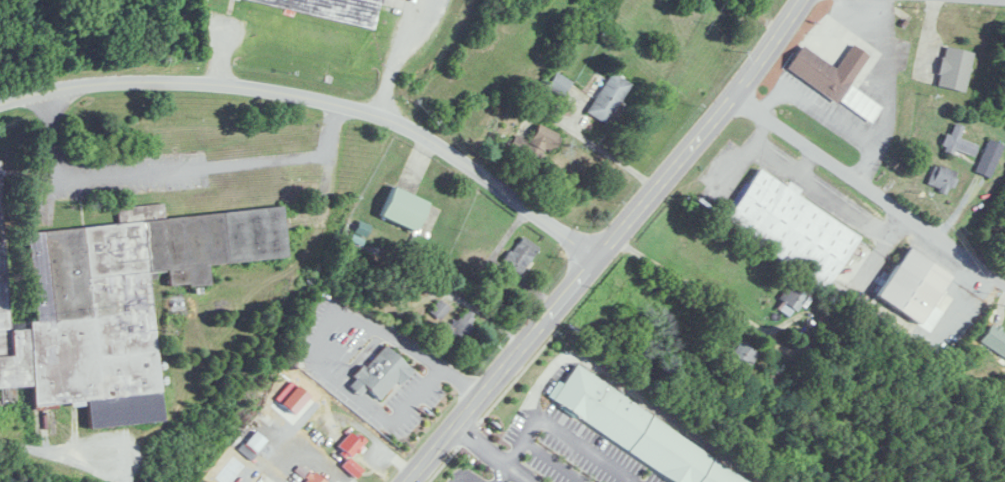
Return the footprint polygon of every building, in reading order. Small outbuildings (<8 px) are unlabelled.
[(382,0),(239,0),(377,26),(382,0)] [(853,79),(802,45),(787,68),(838,102),(839,100),(872,123),(883,106),(850,84),(853,79)] [(937,86),(965,92),(974,53),(945,47),(937,86)] [(587,113),(606,125),(632,84),(613,72),(587,113)] [(572,83),(559,74),(549,89),(562,98),(572,83)] [(964,127),(954,123),(945,144),(973,157),(978,146),(960,138),(964,127)] [(548,156),(559,134),(539,124),(528,146),(548,156)] [(977,172),(992,178),(1004,145),(989,139),(977,172)] [(959,172),(934,165),(928,186),(953,192),(959,172)] [(797,196),(801,189),(788,181),(785,185),(758,169),(723,225),(827,289),(860,235),(797,196)] [(29,329),(9,330),(0,182),(0,388),(32,386),(33,406),(88,403),(89,426),(161,422),(152,273),(167,272),(168,286),(211,283),(209,262),(287,257),(284,208),(164,216),(163,204),(117,207),(118,225),(23,231),(29,329)] [(418,229),(428,200),(392,187),(382,217),(418,229)] [(540,248),(524,236),(504,261),(520,274),(540,248)] [(877,295),(919,324),(952,275),(910,247),(877,295)] [(779,299),(782,301),(778,308),(790,315),(794,308),(800,312),(810,296),(789,284),(779,299)] [(440,321),(450,307),(439,299),(429,314),(440,321)] [(443,330),(457,345),(477,326),(463,311),(443,330)] [(1004,356),(1004,331),(992,323),(981,341),(1004,356)] [(743,371),(759,356),(744,340),(728,355),(743,371)] [(348,383),(360,394),(367,387),(382,401),(412,369),(385,344),(348,383)] [(549,405),(674,481),(755,481),(571,369),(549,405)] [(247,445),(257,451),(266,439),(256,432),(247,445)] [(350,456),(363,444),(352,432),(339,444),(350,456)] [(343,465),(356,477),(363,469),(350,457),(343,465)] [(330,481),(311,471),(304,481),(330,481)]
